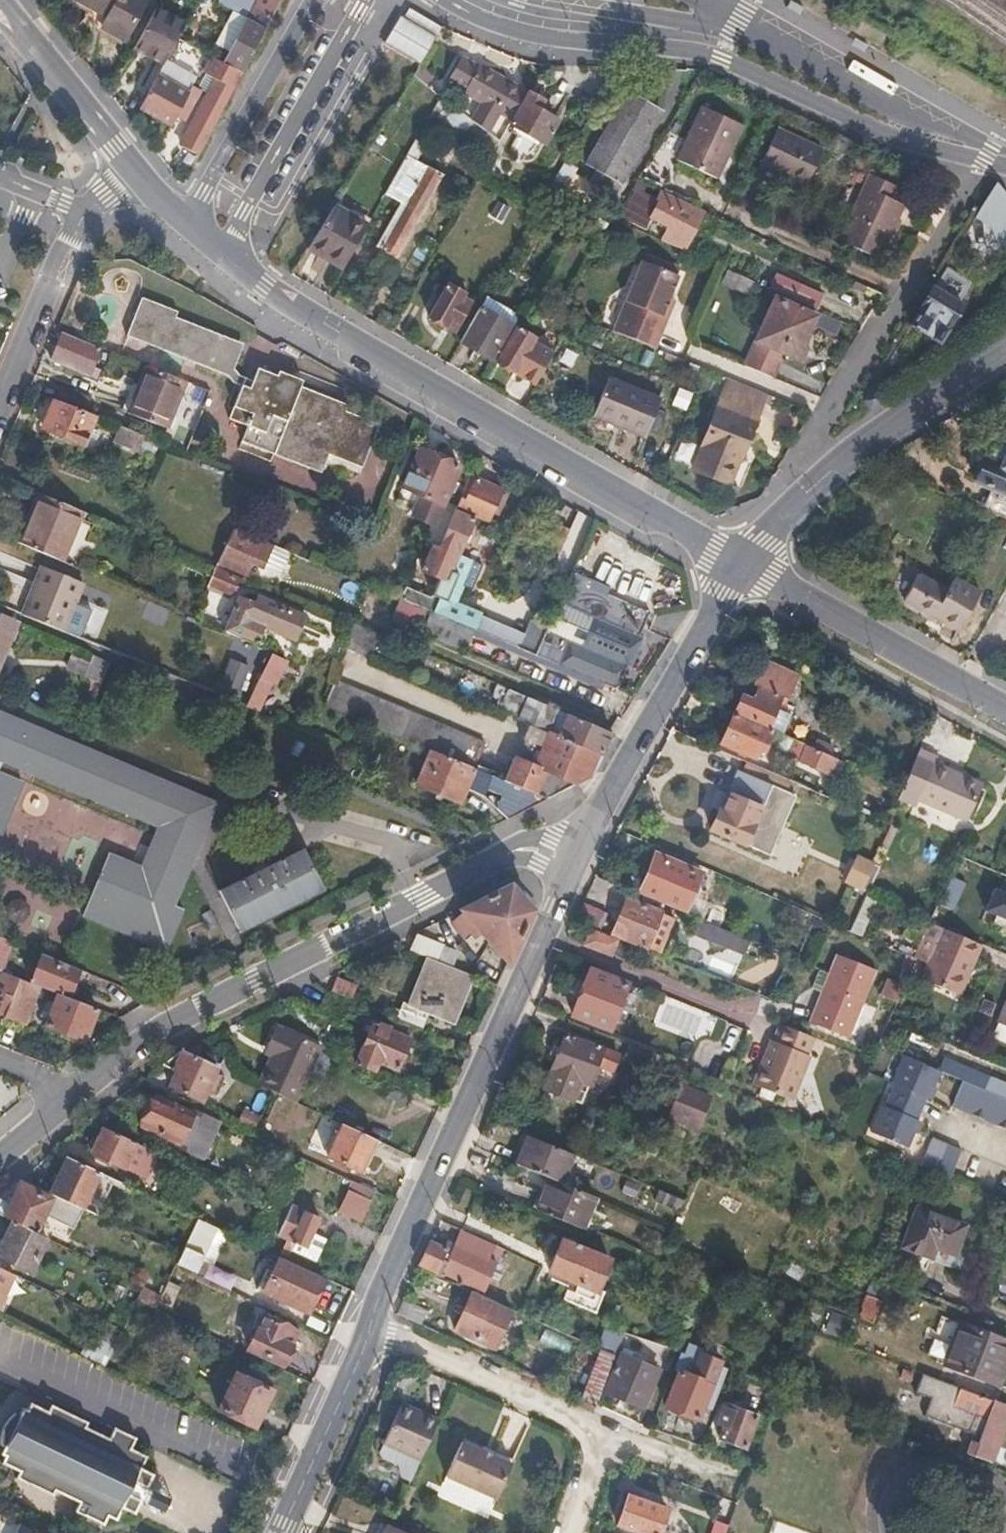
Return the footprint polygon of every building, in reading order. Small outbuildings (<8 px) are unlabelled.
[(78,1),(108,18),(102,29),(123,39),(144,0),(78,0),(78,1)] [(279,0),(217,0),(218,2),(233,9),(247,17),(265,26),(279,0)] [(403,6),(384,45),(420,62),(439,23),(403,6)] [(160,65),(175,38),(181,24),(154,9),(132,50),(160,65)] [(231,48),(247,17),(233,9),(217,40),(231,48)] [(241,72),(265,26),(247,17),(231,48),(223,63),(241,72)] [(510,125),(529,93),(512,84),(480,65),(479,67),(463,59),(451,81),(466,89),(464,92),(484,103),(473,124),(475,126),(499,144),(510,125)] [(197,156),(241,72),(223,63),(184,137),(185,137),(179,147),(197,156)] [(429,84),(415,74),(412,79),(426,89),(429,84)] [(186,108),(196,89),(188,85),(181,99),(150,83),(137,108),(169,126),(180,105),(186,108)] [(540,111),(545,103),(534,96),(529,93),(510,125),(546,146),(559,123),(540,111)] [(620,180),(661,110),(630,93),(590,162),(599,167),(592,179),(607,188),(614,176),(620,180)] [(719,180),(743,131),(745,126),(706,107),(703,113),(679,161),(719,180)] [(499,144),(475,126),(459,147),(470,156),(476,149),(490,159),(499,144)] [(809,183),(817,165),(824,152),(779,131),(763,166),(782,176),(784,171),(809,183)] [(420,133),(414,142),(388,188),(383,197),(400,206),(376,247),(395,258),(442,177),(416,163),(430,138),(420,133)] [(880,259),(906,206),(894,201),(899,187),(872,175),(841,241),(880,259)] [(706,213),(661,193),(658,202),(644,195),(647,187),(636,182),(632,189),(634,189),(622,210),(624,211),(621,218),(645,230),(650,219),(667,228),(660,241),(687,254),(706,213)] [(1005,196),(1005,194),(995,183),(974,217),(989,226),(1005,196)] [(1005,239),(1005,196),(989,226),(997,248),(1005,239)] [(341,270),(365,228),(333,209),(308,250),(341,270)] [(674,301),(668,298),(676,276),(642,262),(613,333),(654,350),(674,301)] [(948,303),(963,277),(943,266),(927,291),(948,303)] [(748,281),(724,270),(719,282),(743,293),(748,281)] [(826,297),(780,277),(773,292),(819,312),(826,297)] [(452,334),(470,305),(461,300),(463,295),(448,286),(428,319),(452,334)] [(937,344),(957,307),(948,303),(927,291),(904,327),(921,336),(919,339),(921,344),(930,348),(932,347),(934,344),(937,344)] [(380,423),(347,411),(349,404),(301,385),(303,379),(279,369),(277,373),(257,367),(253,378),(240,374),(235,369),(242,354),(237,351),(240,341),(178,316),(179,311),(143,297),(127,335),(226,374),(241,389),(229,418),(247,425),(241,440),(321,472),(328,454),(363,468),(380,423)] [(802,347),(813,326),(835,335),(841,323),(819,312),(816,318),(775,299),(745,365),(773,378),(781,361),(778,359),(781,354),(800,363),(807,349),(802,347)] [(491,359),(509,329),(478,310),(460,340),(491,359)] [(498,361),(515,371),(533,381),(534,382),(551,353),(532,342),(534,338),(517,329),(498,361)] [(88,374),(99,348),(61,333),(50,359),(88,374)] [(166,427),(184,380),(146,365),(128,413),(166,427)] [(644,436),(659,400),(609,379),(594,416),(644,436)] [(718,401),(727,404),(758,417),(767,396),(728,380),(718,401)] [(82,410),(87,396),(60,385),(55,400),(82,410)] [(202,412),(211,390),(199,386),(190,407),(202,412)] [(82,443),(92,415),(82,410),(55,400),(52,398),(42,426),(82,443)] [(727,404),(718,401),(717,406),(721,408),(696,471),(730,486),(758,417),(727,404)] [(140,449),(144,436),(122,426),(117,440),(140,449)] [(994,439),(991,446),(988,445),(970,481),(978,485),(970,504),(1005,520),(1005,445),(994,439)] [(445,506),(462,468),(421,449),(400,497),(411,501),(405,516),(433,528),(443,505),(445,506)] [(489,524),(502,489),(476,480),(468,500),(461,498),(455,510),(475,518),(489,524)] [(71,536),(80,512),(39,495),(29,519),(71,536)] [(474,593),(485,567),(459,557),(475,518),(455,510),(441,547),(433,544),(422,572),(439,578),(430,599),(404,588),(400,601),(427,612),(478,633),(483,617),(456,606),(463,588),(474,593)] [(59,561),(71,536),(29,519),(19,544),(59,561)] [(560,553),(571,527),(550,519),(539,545),(560,553)] [(259,567),(267,549),(229,533),(212,567),(219,570),(221,565),(244,576),(248,566),(251,565),(259,567)] [(285,556),(267,549),(259,567),(278,574),(285,556)] [(62,630),(81,586),(40,568),(21,614),(62,630)] [(230,597),(237,579),(212,570),(205,587),(230,597)] [(955,630),(976,590),(950,576),(943,589),(916,575),(903,601),(955,630)] [(637,669),(648,639),(644,638),(654,614),(569,578),(548,628),(530,621),(524,635),(518,650),(622,692),(631,667),(637,669)] [(343,583),(340,589),(342,595),(348,599),(355,597),(358,592),(357,584),(351,581),(343,583)] [(254,646),(261,629),(292,641),(301,620),(255,601),(253,606),(236,599),(223,633),(254,646)] [(419,632),(427,612),(400,601),(392,622),(419,632)] [(17,621),(0,614),(0,661),(17,621)] [(518,650),(524,635),(483,617),(478,633),(518,650)] [(368,656),(376,635),(352,626),(342,647),(366,657),(368,656)] [(99,683),(108,661),(92,654),(83,677),(99,683)] [(273,684),(282,663),(267,656),(245,707),(256,712),(269,683),(273,684)] [(792,671),(759,656),(750,677),(784,692),(792,671)] [(218,683),(239,691),(249,666),(228,657),(218,683)] [(770,705),(773,697),(781,701),(784,692),(750,677),(742,694),(736,691),(728,709),(762,724),(766,727),(777,731),(785,712),(770,705)] [(473,768),(483,742),(412,712),(335,680),(325,706),(430,750),(473,768)] [(488,701),(519,713),(517,718),(548,731),(601,753),(607,742),(612,733),(495,685),(488,701)] [(756,749),(766,727),(762,724),(728,709),(714,740),(747,754),(750,746),(756,749)] [(79,743),(0,710),(0,761),(20,768),(157,824),(141,865),(106,852),(80,915),(164,949),(181,908),(174,905),(217,800),(79,743)] [(587,778),(601,753),(548,731),(524,789),(547,798),(587,778)] [(828,743),(809,735),(806,744),(825,752),(828,743)] [(823,769),(830,754),(825,752),(806,744),(801,741),(794,756),(823,769)] [(915,746),(897,785),(892,797),(908,804),(911,797),(962,819),(964,814),(978,783),(928,762),(932,754),(915,746)] [(463,794),(473,768),(430,750),(415,785),(459,804),(463,794)] [(770,851),(790,801),(797,784),(743,760),(739,769),(732,766),(723,790),(727,792),(720,809),(716,808),(709,827),(770,851)] [(506,820),(547,798),(524,789),(473,768),(463,794),(485,803),(506,820)] [(20,780),(0,771),(0,830),(20,780)] [(238,934),(322,891),(303,850),(217,893),(238,934)] [(866,889),(878,861),(855,852),(844,880),(866,889)] [(685,911),(701,873),(654,853),(638,892),(685,911)] [(999,884),(984,920),(1005,929),(1005,887),(999,884)] [(506,964),(530,912),(509,886),(506,886),(460,910),(463,915),(450,925),(461,938),(474,928),(506,964)] [(661,951),(675,916),(626,896),(611,931),(661,951)] [(860,937),(876,903),(864,897),(848,931),(860,937)] [(732,978),(748,940),(698,919),(682,957),(732,978)] [(937,937),(942,925),(928,919),(912,955),(927,962),(937,937)] [(937,937),(927,962),(921,976),(963,995),(970,981),(977,962),(975,961),(982,943),(942,925),(937,937)] [(611,952),(616,940),(590,930),(585,942),(611,952)] [(441,964),(447,947),(414,933),(409,951),(429,959),(441,964)] [(10,943),(0,939),(0,967),(10,943)] [(66,996),(77,970),(40,955),(30,982),(38,986),(56,993),(66,996)] [(848,1039),(850,1032),(866,990),(873,970),(833,955),(808,1025),(848,1039)] [(451,1021),(469,976),(441,964),(429,959),(410,1005),(400,1001),(393,1017),(420,1028),(426,1013),(451,1021)] [(609,1026),(626,983),(591,969),(573,1012),(609,1026)] [(8,1004),(18,978),(1,971),(0,974),(0,1000),(8,1004)] [(24,1023),(38,986),(30,982),(18,978),(8,1004),(3,1015),(24,1023)] [(348,999),(353,986),(336,979),(330,992),(348,999)] [(897,1002),(903,987),(886,980),(880,995),(897,1002)] [(87,1033),(96,1008),(66,996),(56,993),(43,1024),(72,1035),(75,1029),(87,1033)] [(811,1051),(816,1039),(810,1036),(777,1024),(764,1057),(768,1059),(764,1069),(760,1067),(753,1088),(792,1102),(811,1051)] [(398,1070),(409,1042),(390,1035),(390,1030),(373,1025),(360,1055),(350,1050),(345,1061),(372,1073),(377,1061),(398,1070)] [(274,1028),(265,1047),(261,1057),(269,1061),(258,1087),(293,1104),(318,1047),(274,1028)] [(584,1103),(598,1064),(613,1069),(619,1054),(565,1033),(545,1089),(584,1103)] [(667,1056),(636,1044),(631,1057),(662,1069),(664,1064),(667,1056)] [(201,1104),(216,1069),(182,1052),(162,1067),(176,1074),(169,1089),(201,1104)] [(931,1100),(942,1073),(902,1057),(892,1083),(895,1084),(928,1098),(931,1100)] [(676,1082),(680,1070),(664,1064),(662,1069),(659,1075),(676,1082)] [(984,1091),(962,1081),(952,1109),(1005,1130),(1005,1086),(989,1079),(984,1091)] [(919,1120),(928,1098),(895,1084),(886,1107),(882,1106),(871,1134),(911,1149),(922,1121),(919,1120)] [(701,1127),(712,1097),(685,1086),(673,1116),(701,1127)] [(189,1157),(207,1117),(194,1111),(193,1114),(155,1097),(142,1129),(178,1145),(175,1150),(189,1157)] [(202,1163),(220,1122),(207,1117),(189,1157),(202,1163)] [(364,1177),(378,1144),(341,1127),(327,1160),(364,1177)] [(145,1180),(157,1154),(102,1128),(90,1155),(145,1180)] [(562,1182),(574,1154),(529,1136),(517,1163),(551,1178),(562,1182)] [(955,1181),(965,1153),(936,1141),(926,1169),(955,1181)] [(80,1209),(93,1181),(117,1192),(120,1184),(65,1158),(49,1194),(52,1195),(80,1209)] [(582,1226),(595,1196),(562,1182),(551,1178),(539,1207),(582,1226)] [(363,1219),(373,1194),(352,1183),(340,1213),(351,1218),(354,1215),(363,1219)] [(80,1209),(52,1195),(50,1200),(19,1186),(13,1200),(1,1195),(0,1196),(0,1218),(11,1223),(45,1239),(49,1241),(52,1232),(67,1239),(80,1209)] [(682,1200),(657,1189),(652,1202),(676,1212),(682,1200)] [(326,1239),(313,1234),(319,1218),(290,1205),(276,1235),(287,1240),(281,1253),(289,1257),(291,1252),(317,1262),(326,1239)] [(955,1252),(965,1225),(918,1207),(903,1246),(925,1254),(929,1243),(955,1252)] [(194,1276),(216,1231),(196,1222),(174,1267),(194,1276)] [(45,1239),(11,1223),(0,1247),(0,1259),(30,1273),(45,1239)] [(496,1263),(489,1260),(497,1244),(461,1227),(451,1250),(430,1241),(419,1266),(441,1276),(484,1291),(496,1263)] [(598,1288),(611,1259),(562,1239),(549,1269),(570,1278),(562,1298),(595,1313),(605,1291),(598,1288)] [(307,1315),(323,1279),(279,1258),(263,1294),(307,1315)] [(10,1278),(0,1273),(0,1299),(10,1278)] [(153,1309),(158,1299),(139,1290),(134,1301),(153,1309)] [(875,1322),(885,1298),(870,1292),(860,1316),(875,1322)] [(494,1349),(511,1311),(473,1293),(456,1331),(494,1349)] [(422,1325),(429,1309),(415,1303),(414,1305),(404,1301),(398,1313),(419,1325),(422,1325)] [(842,1339),(849,1320),(831,1313),(823,1331),(842,1339)] [(284,1364),(292,1346),(285,1343),(290,1329),(262,1316),(247,1350),(281,1366),(284,1364)] [(1005,1368),(1005,1339),(959,1321),(943,1365),(1000,1385),(1005,1368)] [(613,1349),(618,1330),(602,1327),(598,1345),(613,1349)] [(80,1355),(103,1364),(110,1346),(87,1337),(80,1355)] [(933,1337),(927,1354),(941,1359),(948,1342),(933,1337)] [(702,1354),(703,1349),(687,1344),(684,1354),(719,1366),(720,1361),(702,1354)] [(596,1404),(614,1356),(601,1350),(583,1399),(596,1404)] [(710,1407),(725,1368),(719,1366),(684,1354),(677,1351),(672,1369),(679,1371),(666,1406),(697,1419),(703,1405),(710,1407)] [(642,1406),(657,1370),(620,1355),(605,1391),(642,1406)] [(1005,1427),(1005,1402),(925,1373),(918,1394),(935,1401),(928,1419),(978,1438),(972,1455),(993,1462),(1005,1427)] [(253,1429),(270,1392),(233,1375),(216,1411),(253,1429)] [(0,1453),(0,1472),(75,1503),(71,1513),(108,1528),(116,1509),(130,1515),(153,1460),(129,1450),(134,1438),(110,1428),(107,1434),(22,1399),(0,1453)] [(769,1417),(757,1413),(744,1408),(742,1412),(729,1408),(727,1408),(724,1407),(718,1423),(722,1425),(718,1436),(745,1446),(748,1438),(759,1443),(769,1417)] [(437,1423),(400,1408),(399,1412),(381,1451),(383,1461),(398,1467),(402,1481),(409,1484),(437,1423)] [(496,1499),(513,1460),(496,1452),(494,1456),(461,1442),(446,1477),(496,1499)] [(172,1500),(154,1492),(148,1505),(166,1513),(172,1500)] [(667,1510),(627,1496),(618,1524),(643,1532),(659,1532),(667,1510)] [(21,1523),(17,1532),(42,1532),(21,1523)] [(728,1527),(715,1523),(712,1532),(726,1532),(728,1527)] [(387,1525),(383,1532),(406,1532),(387,1525)]
